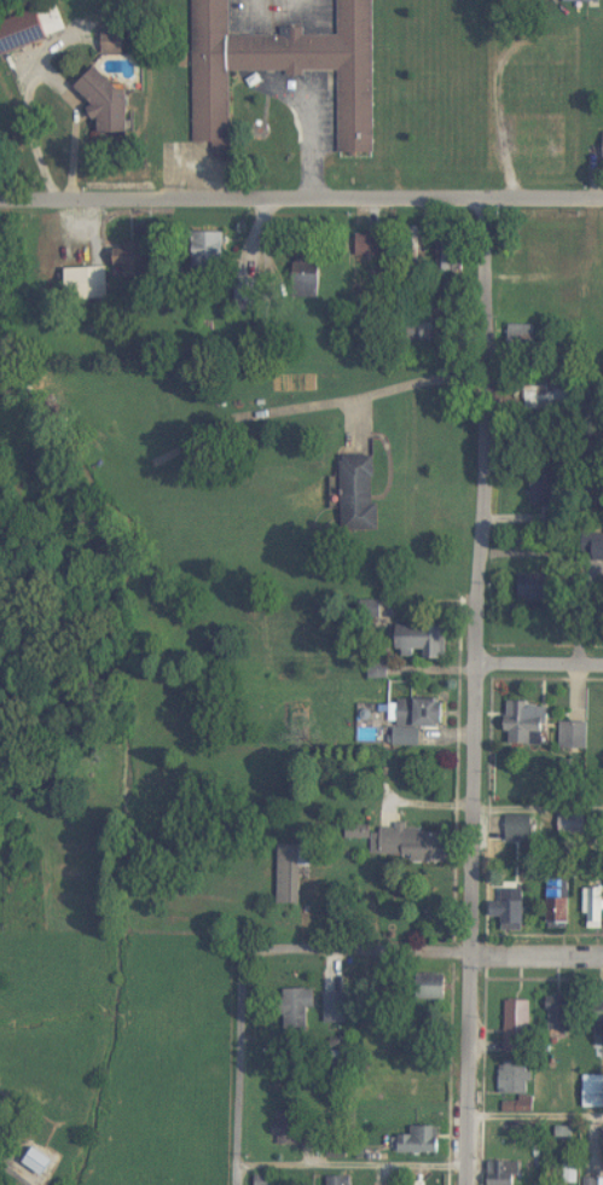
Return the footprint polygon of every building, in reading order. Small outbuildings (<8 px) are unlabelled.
[(340,72),(340,154),(375,154),(375,0),(339,0),(339,35),(305,35),(305,28),(281,28),(280,36),(230,35),(230,0),(194,0),(193,144),(231,144),(232,72),(340,72)] [(131,90),(113,90),(113,76),(94,76),(94,133),(131,133),(131,90)] [(225,262),(224,234),(209,234),(209,262),(225,262)] [(354,235),(353,259),(389,259),(389,235),(354,235)] [(439,244),(439,272),(462,272),(462,244),(439,244)] [(106,268),(69,268),(69,300),(106,300),(106,268)] [(535,348),(535,327),(510,327),(510,348),(535,348)] [(524,411),(575,411),(575,388),(524,388),(524,411)] [(378,456),(344,456),(343,531),(377,531),(378,456)] [(553,577),(521,577),(521,605),(553,605),(553,577)] [(448,626),(398,626),(398,658),(448,658),(448,626)] [(422,747),(422,728),(448,728),(448,701),(397,701),(397,747),(422,747)] [(509,702),(509,748),(547,748),(548,703),(509,702)] [(589,751),(589,723),(561,723),(561,751),(589,751)] [(559,817),(559,835),(586,835),(586,817),(559,817)] [(532,840),(532,818),(507,818),(507,840),(532,840)] [(382,857),(413,858),(413,864),(445,865),(446,832),(383,830),(382,857)] [(279,846),(279,905),(301,905),(301,868),(311,868),(311,846),(279,846)] [(571,881),(548,881),(548,929),(571,929),(571,881)] [(586,890),(586,930),(602,930),(602,890),(586,890)] [(503,891),(502,903),(493,902),(492,920),(502,920),(502,931),(524,932),(526,892),(503,891)] [(450,1002),(450,977),(424,977),(424,1002),(450,1002)] [(309,1010),(316,1010),(316,991),(282,991),(283,1034),(309,1033),(309,1010)] [(347,1025),(347,991),(325,991),(325,1025),(347,1025)] [(573,1033),(573,997),(550,997),(550,1033),(573,1033)] [(532,1046),(532,1003),(507,1003),(507,1046),(532,1046)] [(533,1114),(533,1063),(502,1063),(502,1096),(518,1096),(518,1114),(533,1114)] [(585,1109),(602,1109),(602,1077),(585,1077),(585,1109)] [(441,1131),(400,1131),(400,1155),(441,1155),(441,1131)] [(489,1184),(529,1184),(529,1163),(489,1163),(489,1184)] [(550,1165),(550,1184),(578,1184),(578,1165),(550,1165)]
